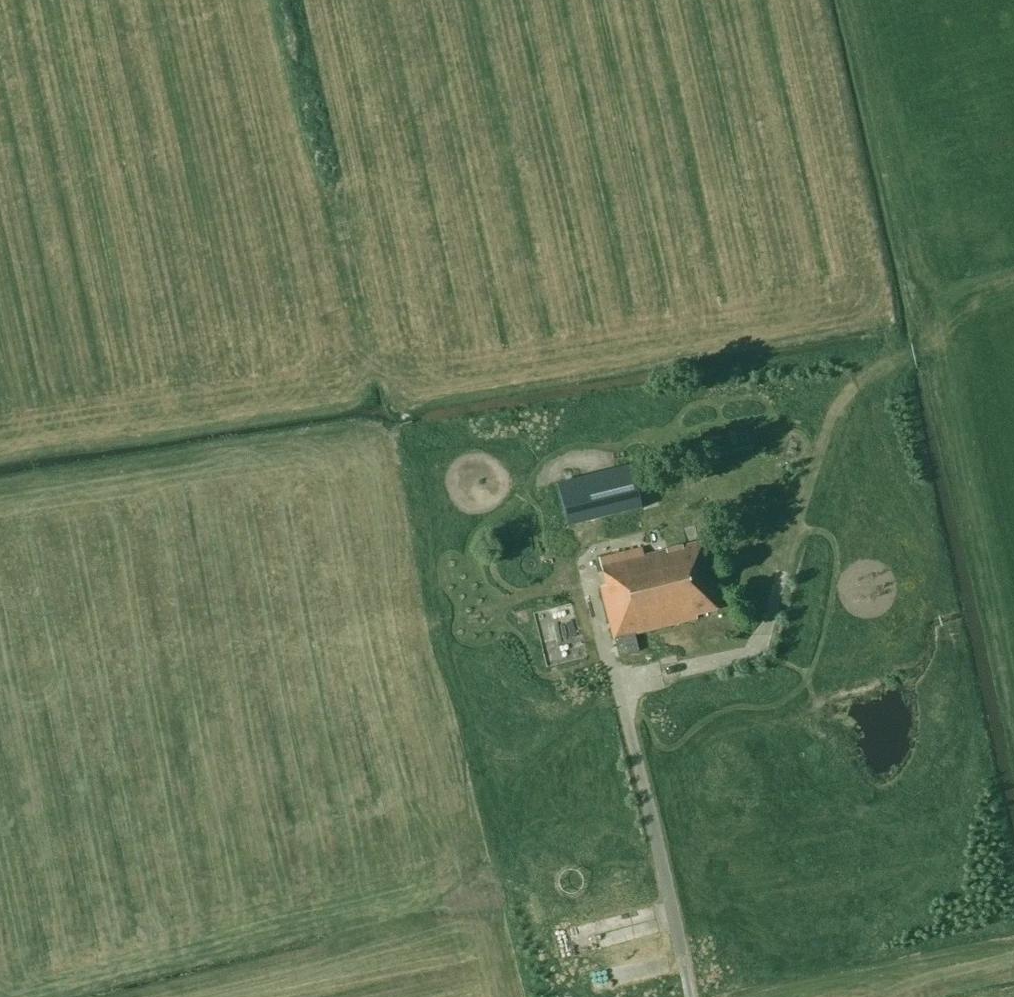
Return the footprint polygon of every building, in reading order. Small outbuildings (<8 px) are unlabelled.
[(636,509),(625,466),(551,485),(563,528),(565,527),(570,547),(604,538),(599,518),(636,509)] [(697,542),(642,556),(640,549),(596,560),(602,586),(599,587),(612,640),(613,640),(617,656),(637,651),(633,634),(695,619),(694,616),(714,611),(697,542)] [(575,606),(535,611),(539,639),(578,634),(575,606)] [(569,957),(654,935),(647,906),(562,927),(569,957)]
